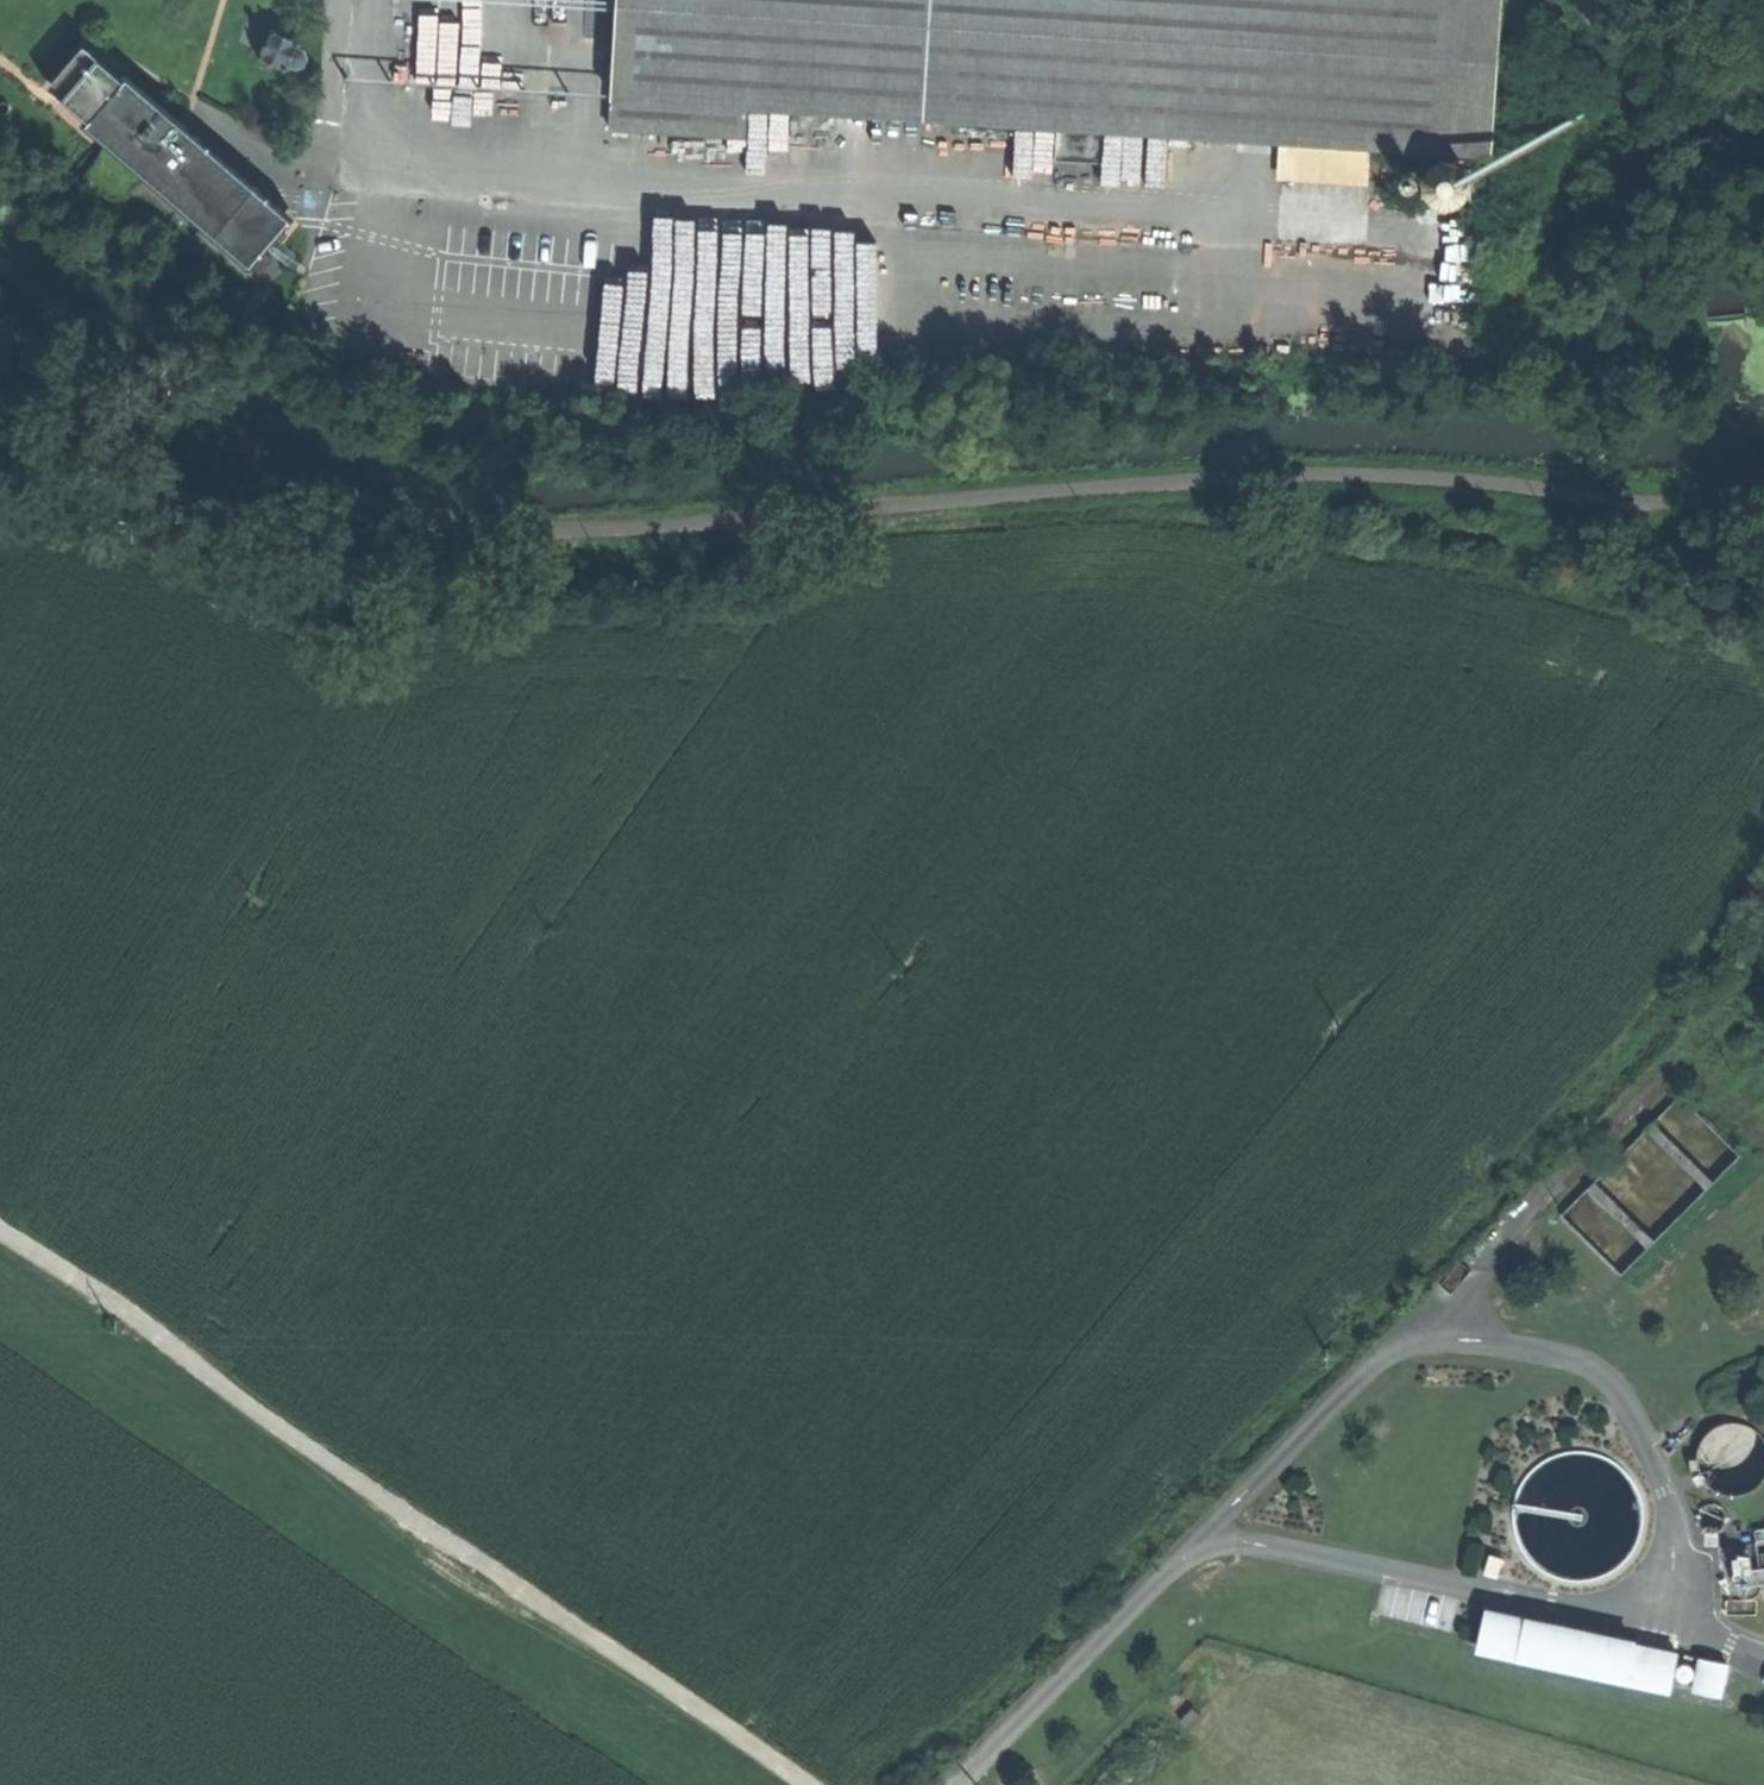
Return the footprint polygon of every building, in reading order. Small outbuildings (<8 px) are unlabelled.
[(613,98),(748,105),(1279,136),(1367,142),(1492,149),(1500,0),(619,0),(613,98)] [(279,25),(276,23),(274,25),(272,24),(270,28),(273,29),(262,50),(259,49),(258,52),(260,53),(259,56),(261,58),(263,55),(285,67),(283,69),(286,71),(287,68),(290,69),(291,66),(289,65),(290,63),(296,65),(300,66),(304,65),(305,63),(307,60),(309,56),(308,53),(306,49),(301,47),(304,42),(300,41),(302,38),(299,37),(297,40),(277,28),(279,25)] [(50,87),(66,101),(101,60),(85,46),(50,87)] [(66,101),(91,122),(126,81),(101,60),(66,101)] [(292,220),(127,79),(126,81),(91,122),(88,125),(108,142),(145,174),(252,266),(292,220)] [(748,105),(613,98),(611,129),(746,137),(748,105)] [(1102,128),(1056,126),(1055,156),(1101,158),(1102,128)] [(1365,180),(1367,142),(1279,136),(1277,175),(1365,180)] [(120,207),(145,174),(108,142),(85,176),(120,207)] [(1470,187),(1471,181),(1470,174),(1467,169),(1463,164),(1458,160),(1452,158),(1446,158),(1440,159),(1434,161),(1429,165),(1426,170),(1424,176),(1423,182),(1424,189),(1427,194),(1431,199),(1436,203),(1442,205),(1448,205),(1454,204),(1460,202),(1465,198),(1468,193),(1470,187)] [(1696,1467),(1699,1476),(1706,1486),(1715,1492),(1723,1495),(1737,1496),(1749,1493),(1760,1484),(1763,1478),(1763,1440),(1761,1435),(1750,1426),(1739,1422),(1726,1422),(1712,1428),(1702,1437),(1697,1447),(1695,1460),(1696,1467)] [(1631,1479),(1624,1469),(1617,1464),(1607,1457),(1595,1452),(1585,1450),(1570,1450),(1554,1454),(1539,1462),(1529,1471),(1521,1482),(1515,1495),(1512,1513),(1513,1530),(1520,1546),(1527,1558),(1540,1569),(1556,1577),(1569,1580),(1585,1580),(1599,1577),(1620,1564),(1629,1554),(1638,1539),(1642,1520),(1641,1504),(1637,1490),(1631,1479)] [(1722,1508),(1716,1504),(1710,1503),(1703,1505),(1698,1509),(1695,1516),(1696,1523),(1701,1530),(1707,1533),(1714,1533),(1720,1530),(1725,1523),(1725,1514),(1722,1508)] [(1763,1568),(1763,1530),(1753,1531),(1754,1542),(1745,1545),(1749,1570),(1763,1568)] [(1496,1579),(1503,1559),(1490,1554),(1483,1574),(1496,1579)] [(1755,1575),(1747,1573),(1740,1576),(1735,1582),(1735,1588),(1737,1594),(1742,1597),(1748,1599),(1754,1597),(1760,1591),(1761,1584),(1758,1578),(1755,1575)] [(1677,1654),(1484,1613),(1477,1647),(1626,1679),(1625,1682),(1669,1692),(1677,1654)] [(1719,1696),(1725,1664),(1698,1658),(1692,1691),(1719,1696)]
